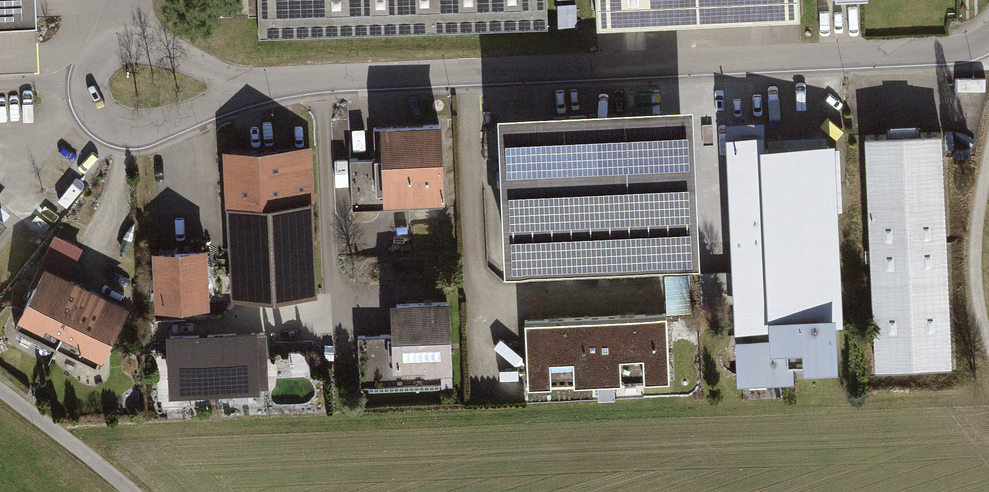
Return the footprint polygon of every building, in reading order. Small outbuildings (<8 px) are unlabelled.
[(30,24),(29,0),(0,0),(0,26),(30,24)] [(254,37),(547,29),(546,0),(252,0),(254,37)] [(595,21),(800,11),(800,0),(594,0),(595,21)] [(551,3),(552,22),(579,21),(578,2),(551,3)] [(690,99),(491,108),(498,268),(697,259),(690,99)] [(760,123),(730,124),(738,326),(773,325),(774,342),(739,343),(741,376),(789,374),(789,363),(832,361),(830,321),(837,320),(830,146),(761,149),(760,123)] [(439,128),(372,130),(373,164),(351,164),(352,211),(441,208),(439,128)] [(941,131),(866,134),(877,369),(952,366),(941,131)] [(219,157),(230,305),(317,298),(306,151),(219,157)] [(704,264),(733,265),(733,245),(704,244),(704,264)] [(199,250),(146,255),(151,315),(204,311),(199,250)] [(129,306),(42,267),(13,331),(100,370),(129,306)] [(693,307),(692,270),(668,271),(669,308),(693,307)] [(446,305),(381,309),(382,339),(356,341),(358,394),(450,390),(446,305)] [(666,313),(520,320),(523,385),(669,378),(666,313)] [(259,335),(160,338),(162,400),(261,397),(259,335)]
